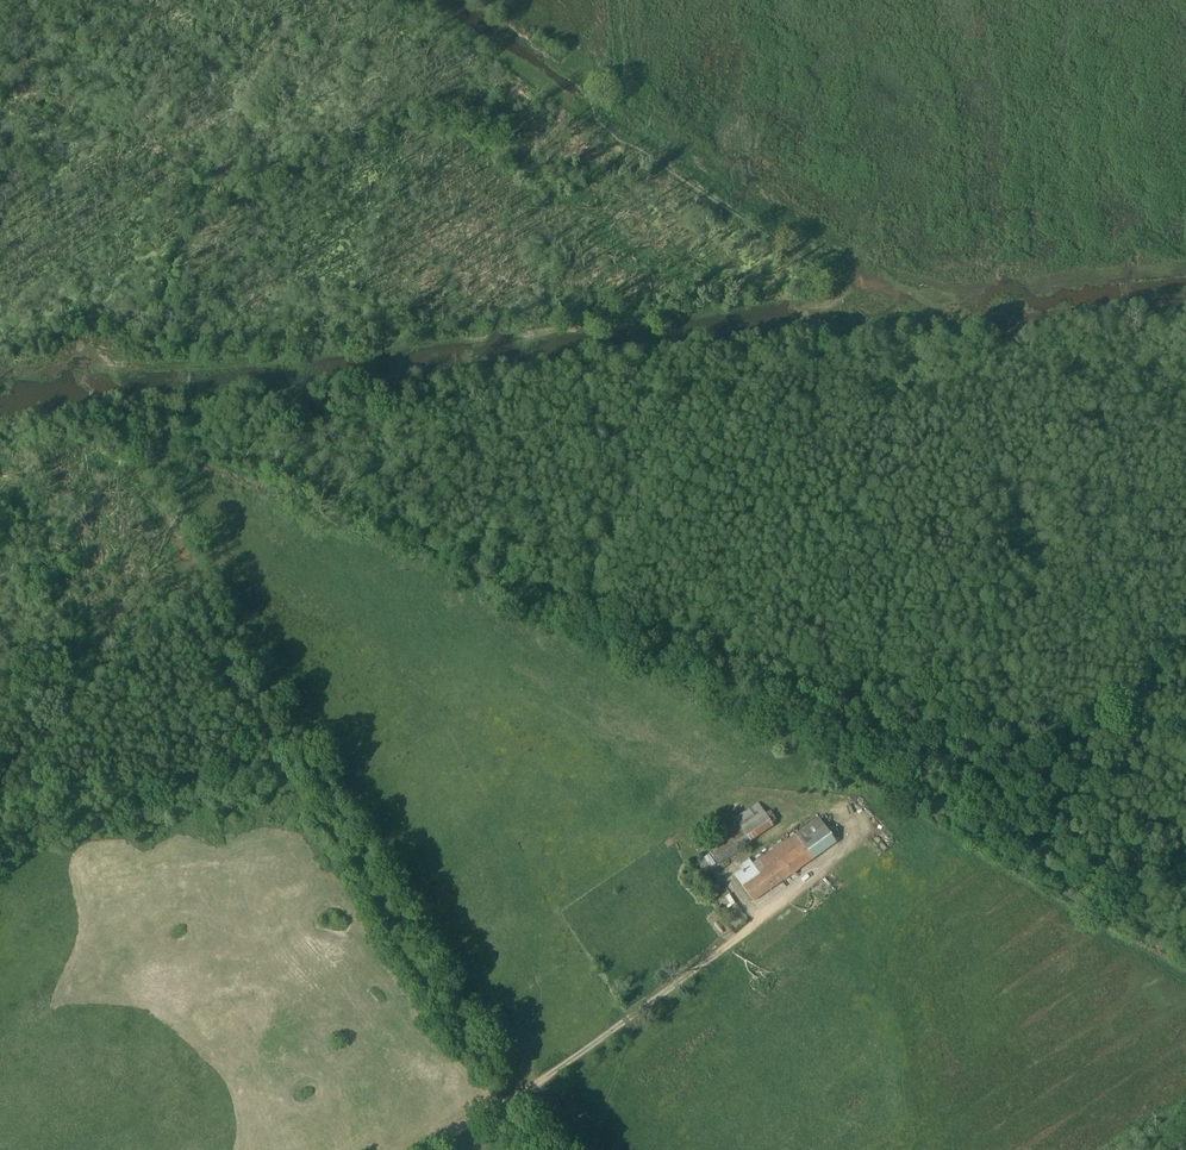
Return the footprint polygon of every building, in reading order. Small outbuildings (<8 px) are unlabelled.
[(749,842),(772,827),(757,804),(733,819),(736,823),(724,831),(726,835),(716,841),(719,846),(709,853),(717,865),(737,852),(735,849),(748,841),(749,842)] [(733,875),(752,902),(837,844),(819,818),(751,864),(748,859),(739,866),(741,870),(733,875)] [(871,842),(865,845),(873,857),(879,853),(871,842)] [(708,855),(697,863),(701,871),(708,866),(710,868),(715,865),(708,855)]
